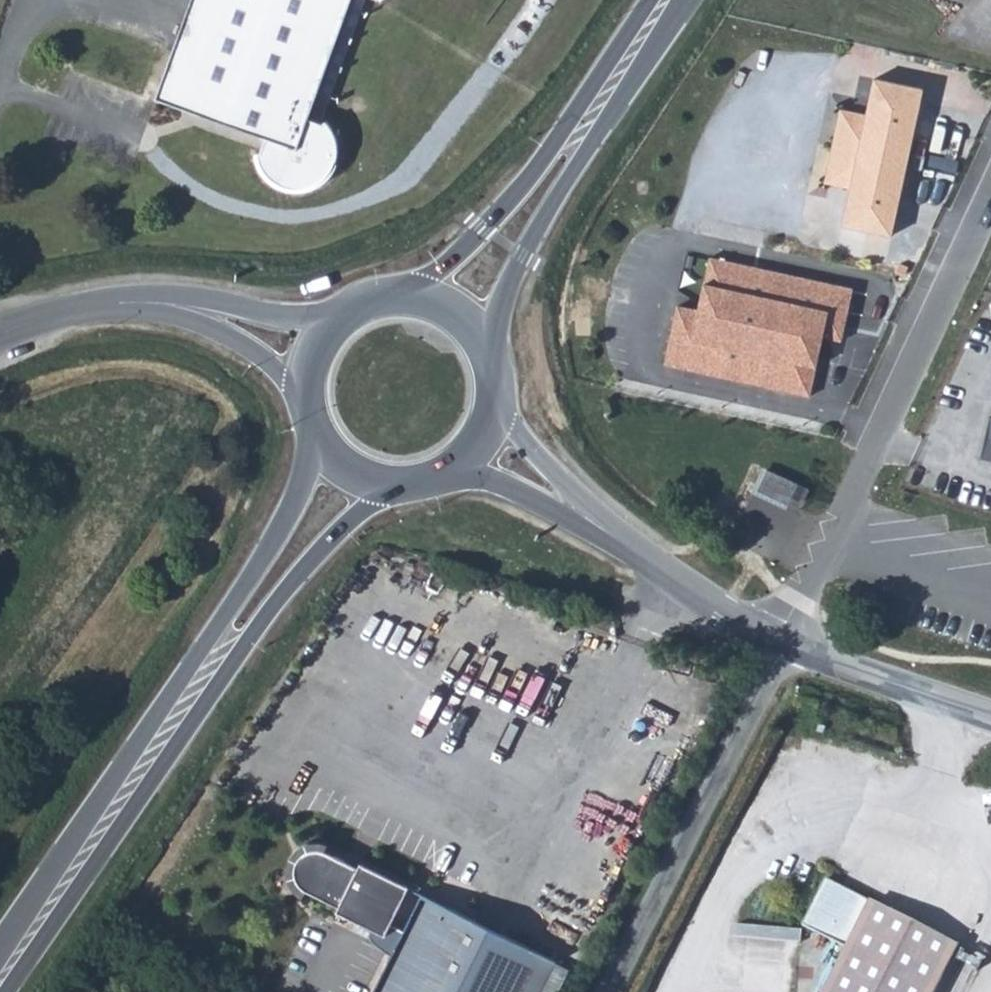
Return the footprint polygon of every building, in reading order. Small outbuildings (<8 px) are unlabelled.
[(160,92),(270,132),(265,147),(261,148),(263,158),(268,167),(275,174),(283,180),(293,184),(303,184),(314,182),(323,178),(330,172),(337,163),(341,154),(341,144),(340,134),(337,124),(331,116),(327,118),(313,112),(354,0),(194,0),(160,92)] [(313,112),(327,118),(368,0),(354,0),(313,112)] [(897,238),(929,91),(880,81),(871,117),(846,112),(830,185),(856,190),(848,227),(897,238)] [(860,290),(719,259),(708,311),(687,307),(673,366),(817,395),(829,338),(849,342),(860,290)] [(989,417),(980,459),(990,461),(990,417),(989,417)] [(756,490),(795,504),(803,481),(765,467),(756,490)] [(315,843),(309,842),(303,843),(297,845),(292,848),(287,851),(284,856),(281,862),(279,867),(279,874),(280,879),(282,886),(285,890),(289,894),(294,898),(298,891),(293,887),(290,882),(288,875),(288,869),(289,862),(294,857),(299,853),(305,850),(309,850),(312,851),(317,852),(320,844),(315,843)] [(365,939),(387,949),(396,931),(384,925),(402,887),(353,863),(351,868),(317,852),(312,851),(309,850),(305,850),(299,853),(294,857),(289,862),(288,869),(288,875),(290,882),(293,887),(298,891),(332,908),(329,912),(369,932),(365,939)] [(827,873),(803,919),(846,944),(823,991),(867,991),(906,916),(827,873)] [(414,893),(396,931),(387,949),(366,991),(536,991),(550,964),(490,933),(462,918),(414,893)] [(906,916),(867,991),(934,991),(958,944),(906,916)]
